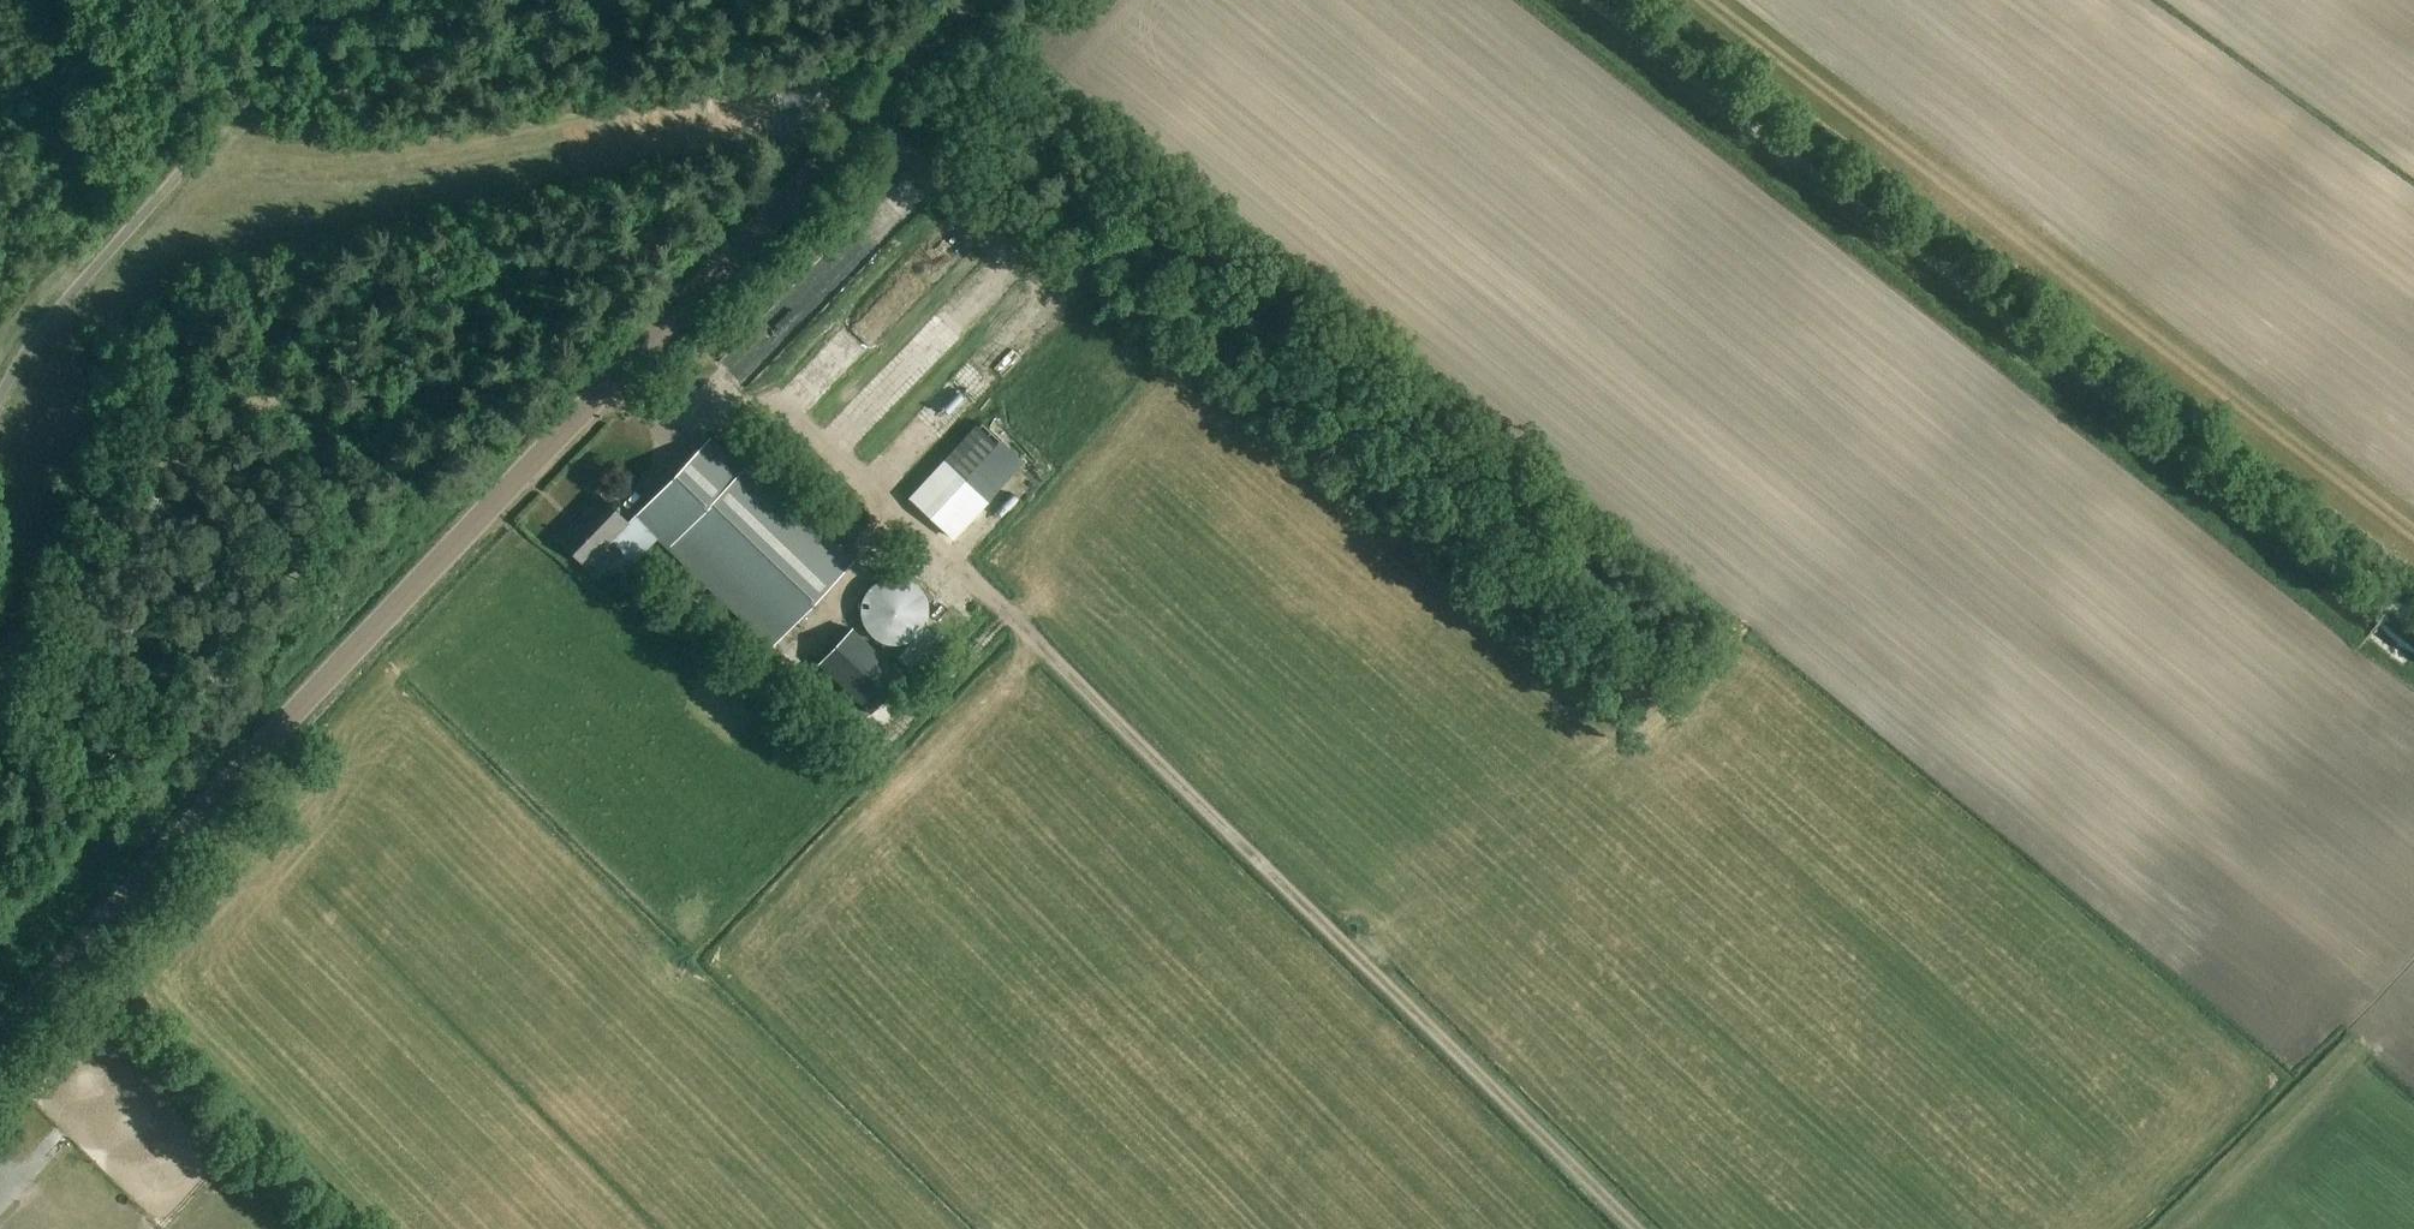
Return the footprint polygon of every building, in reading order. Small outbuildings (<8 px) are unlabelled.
[(950,536),(984,499),(1020,461),(980,423),(944,461),(909,498),(950,536)] [(651,529),(759,633),(771,645),(846,568),(854,560),(751,461),(743,470),(712,440),(631,524),(602,496),(560,539),(588,567),(613,541),(627,554),(651,529)] [(928,614),(928,611),(928,606),(927,601),(925,597),(923,593),(920,589),(917,585),(913,582),(909,580),(904,578),(900,577),(895,577),(890,577),(885,578),(881,579),(876,581),(873,584),(869,587),(866,591),(864,595),(862,600),(860,604),(860,609),(860,614),(861,619),(862,623),(864,628),(867,632),(870,635),(874,638),(878,641),(882,643),(887,644),(892,645),(896,645),(901,644),(906,643),(910,641),(914,638),(918,635),(921,632),(924,628),(926,623),(927,619),(928,614)] [(700,630),(718,646),(729,633),(711,618),(700,630)] [(819,663),(872,713),(889,730),(898,720),(892,715),(898,708),(887,697),(904,679),(851,629),(819,663)]
